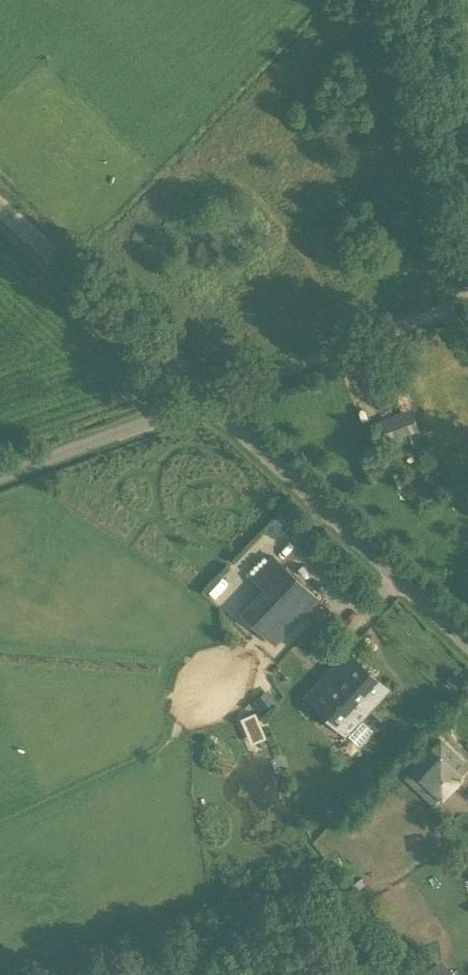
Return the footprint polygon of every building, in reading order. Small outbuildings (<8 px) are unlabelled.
[(411,408),(379,419),(387,441),(419,430),(411,408)] [(275,642),(305,611),(318,597),(286,567),(243,612),(275,642)] [(309,695),(342,726),(381,684),(349,654),(309,695)] [(261,711),(274,703),(267,691),(253,699),(261,711)] [(253,739),(265,735),(256,711),(243,716),(253,739)] [(433,805),(467,769),(467,766),(441,740),(405,777),(433,805)] [(421,961),(433,974),(456,974),(435,950),(421,961)]
